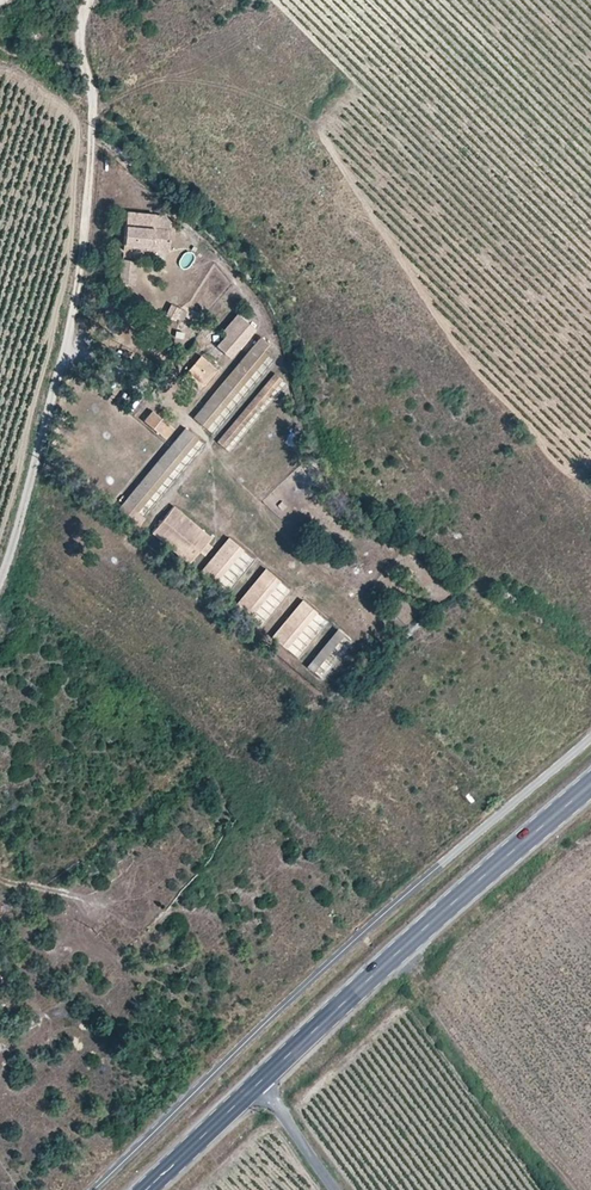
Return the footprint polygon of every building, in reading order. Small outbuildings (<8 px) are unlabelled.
[(168,252),(171,222),(168,218),(165,215),(126,211),(123,244),(146,247),(146,250),(168,252)] [(175,321),(180,309),(172,304),(171,304),(165,316),(167,317),(175,321)] [(218,345),(234,359),(257,331),(237,315),(224,332),(227,334),(218,345)] [(201,425),(269,343),(260,336),(193,418),(201,425)] [(216,369),(200,355),(187,372),(202,385),(216,369)] [(202,385),(187,372),(181,379),(196,392),(202,385)] [(225,448),(280,381),(279,376),(276,373),(218,442),(225,448)] [(169,424),(152,411),(144,421),(147,424),(161,435),(169,424)] [(165,438),(174,428),(169,424),(161,435),(165,438)] [(129,513),(194,435),(185,427),(120,505),(129,513)] [(207,541),(210,537),(173,506),(152,532),(189,563),(199,551),(207,541)] [(243,550),(229,537),(199,574),(202,576),(214,587),(243,550)] [(204,556),(212,546),(207,541),(199,551),(204,556)] [(250,617),(280,581),(277,578),(266,568),(235,605),(250,617)] [(287,649),(317,612),(312,608),(302,599),(272,637),(287,649)] [(314,671),(344,634),(337,629),(307,665),(314,671)]
